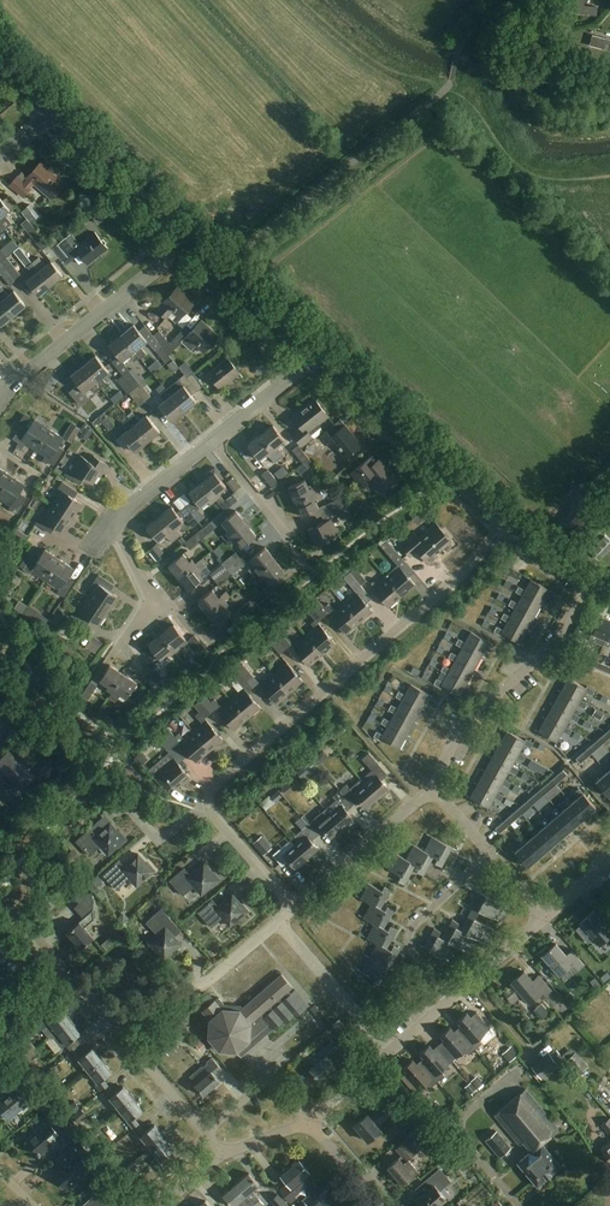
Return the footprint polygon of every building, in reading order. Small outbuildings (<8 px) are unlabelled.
[(587,0),(574,0),(574,12),(586,13),(587,0)] [(65,184),(41,162),(23,182),(17,177),(10,185),(24,196),(31,188),(30,188),(34,183),(52,199),(65,184)] [(5,229),(12,223),(5,214),(10,210),(0,197),(0,223),(5,229)] [(22,224),(32,237),(38,232),(28,219),(22,224)] [(49,245),(38,232),(32,237),(43,250),(49,245)] [(71,234),(58,245),(67,256),(75,249),(88,265),(108,249),(95,232),(80,245),(71,234)] [(58,245),(51,250),(62,263),(68,257),(58,245)] [(7,257),(1,262),(17,282),(22,277),(7,257)] [(39,257),(32,262),(50,285),(63,275),(51,261),(45,265),(39,257)] [(1,262),(0,263),(0,273),(11,287),(17,282),(1,262)] [(50,285),(32,262),(27,266),(34,275),(26,281),(38,295),(50,285)] [(195,301),(178,285),(163,302),(165,304),(158,311),(166,318),(173,311),(187,324),(190,320),(184,314),(195,301)] [(13,315),(26,305),(14,291),(8,295),(1,286),(0,287),(0,299),(13,315)] [(0,299),(0,325),(13,315),(0,299)] [(165,349),(169,355),(182,342),(192,351),(196,346),(203,353),(209,347),(211,349),(213,349),(216,346),(216,343),(214,342),(219,336),(202,320),(191,332),(185,327),(170,344),(165,349)] [(121,335),(140,358),(141,359),(147,355),(140,346),(147,341),(134,325),(121,335)] [(161,345),(165,349),(170,344),(159,331),(154,335),(161,345)] [(140,358),(121,335),(109,344),(122,361),(129,355),(134,362),(140,358)] [(169,355),(165,349),(161,345),(155,350),(166,363),(172,358),(169,355)] [(96,356),(83,366),(101,388),(107,383),(102,377),(109,372),(96,356)] [(240,373),(228,358),(208,374),(220,389),(240,373)] [(83,366),(71,376),(84,392),(90,387),(95,393),(101,388),(83,366)] [(134,389),(135,388),(140,384),(130,371),(123,376),(134,389)] [(187,378),(198,391),(204,386),(193,373),(187,377),(187,378)] [(187,378),(187,377),(185,375),(166,390),(184,412),(197,402),(192,396),(198,391),(187,378)] [(128,393),(134,389),(123,376),(118,380),(128,393)] [(140,384),(135,388),(145,401),(150,397),(140,384)] [(145,401),(135,388),(134,389),(128,393),(128,394),(130,393),(139,405),(145,401)] [(172,422),(184,412),(166,390),(161,394),(166,400),(159,405),(172,422)] [(120,403),(127,398),(123,392),(116,397),(120,403)] [(92,413),(98,405),(88,396),(81,404),(92,413)] [(329,416),(315,399),(293,416),(301,427),(292,434),(302,446),(313,437),(308,432),(329,416)] [(115,426),(105,413),(98,417),(108,431),(115,426)] [(129,419),(148,441),(160,431),(147,415),(140,421),(135,414),(129,419)] [(25,443),(35,450),(49,429),(35,419),(34,420),(27,416),(24,416),(21,420),(22,423),(23,424),(13,439),(19,443),(17,446),(22,449),(25,443)] [(148,441),(129,419),(123,424),(128,430),(122,435),(135,452),(148,441)] [(362,445),(341,419),(320,436),(329,447),(334,444),(346,458),(362,445)] [(66,435),(74,442),(84,431),(76,424),(66,435)] [(273,425),(261,435),(274,452),(279,448),(277,446),(285,440),(273,425)] [(49,429),(35,450),(46,457),(43,461),(47,464),(48,462),(54,466),(65,450),(58,446),(64,438),(49,429)] [(269,456),(274,452),(261,435),(248,446),(259,460),(267,454),(269,456)] [(314,464),(298,445),(292,450),(303,463),(296,469),(301,475),(314,464)] [(327,455),(332,462),(339,457),(334,450),(327,455)] [(93,455),(89,461),(81,455),(71,470),(69,468),(65,474),(80,484),(84,478),(92,484),(102,469),(104,470),(108,464),(100,459),(93,455)] [(377,460),(373,455),(350,473),(360,485),(369,477),(375,485),(372,487),(382,500),(388,495),(384,490),(399,477),(389,465),(391,464),(383,455),(377,460)] [(206,479),(202,482),(215,499),(216,499),(225,511),(238,500),(233,494),(225,501),(218,493),(226,487),(221,480),(223,478),(215,467),(204,476),(206,479)] [(11,476),(0,468),(0,492),(11,476)] [(11,476),(0,492),(0,500),(10,506),(9,509),(16,513),(26,497),(20,493),(25,485),(11,476)] [(288,487),(295,502),(319,491),(317,485),(309,489),(305,479),(288,487)] [(61,490),(52,504),(73,518),(83,503),(73,497),(77,491),(63,482),(58,488),(61,490)] [(215,499),(202,482),(189,493),(201,507),(208,501),(210,503),(215,499)] [(323,499),(319,491),(295,502),(302,517),(319,508),(316,502),(323,499)] [(325,505),(329,512),(346,504),(341,498),(325,505)] [(186,507),(199,522),(205,518),(198,509),(201,507),(194,500),(186,507)] [(589,510),(579,501),(561,525),(571,533),(589,510)] [(64,533),(73,518),(52,504),(43,518),(40,516),(36,523),(51,533),(55,527),(64,533)] [(350,510),(346,504),(329,512),(332,518),(308,529),(316,546),(339,535),(334,523),(339,521),(337,516),(350,510)] [(172,507),(159,517),(177,539),(182,535),(178,529),(176,527),(184,521),(172,507)] [(186,507),(178,513),(184,521),(186,519),(193,527),(199,522),(186,507)] [(225,541),(246,523),(236,511),(222,522),(228,530),(221,536),(225,541)] [(172,543),(177,539),(159,517),(147,527),(158,541),(166,535),(168,538),(172,543)] [(198,532),(202,538),(216,527),(211,522),(209,523),(204,528),(198,532)] [(246,523),(225,541),(229,545),(236,540),(242,548),(256,536),(246,523)] [(451,541),(436,524),(419,538),(415,534),(401,546),(410,557),(418,550),(429,563),(438,556),(436,553),(451,541)] [(189,549),(202,538),(198,532),(184,544),(189,549)] [(398,554),(387,541),(381,546),(392,559),(398,554)] [(168,557),(157,544),(149,550),(160,564),(168,557)] [(259,573),(276,560),(265,547),(251,559),(256,564),(249,570),(254,577),(259,573)] [(46,580),(60,559),(45,549),(39,557),(33,554),(23,569),(30,574),(31,571),(46,580)] [(223,563),(228,569),(241,558),(236,552),(223,563)] [(179,578),(201,560),(196,564),(192,559),(190,561),(183,554),(169,565),(179,578)] [(241,558),(228,569),(232,574),(245,564),(241,558)] [(74,568),(60,559),(46,580),(59,589),(58,592),(64,596),(75,581),(68,577),(74,568)] [(201,560),(179,578),(189,590),(204,579),(199,573),(207,567),(201,560)] [(286,572),(276,560),(259,573),(263,578),(265,576),(272,584),(286,572)] [(214,580),(228,569),(223,563),(209,573),(214,580)] [(399,565),(386,576),(402,596),(416,584),(399,565)] [(355,568),(350,573),(361,585),(366,581),(355,568)] [(232,574),(228,569),(214,580),(218,585),(232,574)] [(355,590),(361,585),(350,573),(344,578),(355,590)] [(88,597),(109,611),(119,597),(110,591),(114,585),(99,575),(91,587),(93,589),(88,597)] [(389,607),(402,596),(386,576),(372,588),(389,607)] [(516,592),(523,595),(524,593),(542,603),(549,589),(531,579),(525,590),(519,587),(516,592)] [(500,588),(498,596),(507,599),(510,591),(500,588)] [(209,614),(225,600),(221,595),(219,597),(213,589),(198,601),(209,614)] [(271,595),(265,589),(229,618),(235,624),(271,595)] [(356,592),(344,603),(360,622),(373,611),(356,592)] [(516,607),(535,616),(542,603),(524,593),(523,595),(518,604),(511,600),(509,605),(515,609),(516,607)] [(109,611),(88,597),(78,611),(76,609),(71,616),(87,626),(91,620),(99,626),(109,611)] [(229,605),(225,600),(209,614),(219,626),(233,614),(227,607),(229,605)] [(318,600),(313,605),(324,617),(329,613),(324,608),(318,600)] [(344,603),(330,615),(346,634),(360,622),(344,603)] [(324,617),(313,605),(306,610),(315,620),(312,624),(315,627),(306,635),(323,654),(336,643),(318,622),(324,617)] [(527,630),(535,616),(516,607),(515,609),(511,617),(504,613),(501,618),(508,622),(509,620),(527,630)] [(595,641),(598,635),(606,639),(609,629),(609,619),(600,615),(590,639),(595,641)] [(509,620),(508,622),(503,630),(497,627),(494,632),(502,636),(503,634),(520,643),(527,630),(509,620)] [(161,634),(175,651),(179,657),(184,653),(178,645),(186,639),(174,624),(161,634)] [(280,632),(275,637),(286,649),(292,645),(280,632)] [(456,644),(463,648),(464,645),(482,655),(490,642),(472,632),(466,643),(459,639),(456,644)] [(170,655),(175,651),(161,634),(149,645),(155,653),(149,657),(155,664),(168,653),(170,655)] [(309,666),(323,654),(306,635),(293,646),(309,666)] [(103,643),(93,637),(86,647),(96,653),(103,643)] [(286,649),(275,637),(269,642),(280,655),(286,649)] [(475,669),(482,655),(464,645),(463,648),(458,656),(452,652),(449,658),(455,661),(457,659),(475,669)] [(597,661),(583,655),(580,661),(594,667),(597,661)] [(149,658),(144,662),(150,670),(155,667),(149,658)] [(449,672),(467,682),(475,669),(457,659),(455,661),(451,669),(444,666),(442,671),(448,674),(449,672)] [(286,661),(273,673),(290,692),(303,681),(286,661)] [(597,661),(594,667),(608,673),(609,668),(609,667),(597,661)] [(237,669),(248,681),(254,677),(243,664),(237,669)] [(107,688),(112,692),(124,674),(110,665),(100,680),(108,686),(107,688)] [(150,672),(160,685),(165,681),(155,668),(150,672)] [(244,688),(231,699),(248,718),(261,707),(249,694),(255,689),(248,682),(248,681),(237,669),(231,674),(244,688)] [(154,690),(160,685),(150,672),(144,677),(154,690)] [(276,703),(290,692),(273,673),(268,677),(264,672),(256,679),(276,703)] [(460,696),(467,682),(449,672),(448,674),(444,683),(437,679),(434,684),(442,688),(443,687),(460,696)] [(137,683),(124,674),(112,692),(109,698),(116,703),(121,694),(127,698),(137,683)] [(569,678),(561,691),(579,702),(580,700),(585,692),(592,695),(594,690),(587,686),(586,687),(569,678)] [(97,685),(91,681),(82,696),(88,700),(97,685)] [(404,698),(422,708),(429,694),(411,684),(405,695),(399,692),(396,697),(403,700),(404,698)] [(579,702),(561,691),(554,705),(572,715),(573,713),(577,705),(584,708),(587,703),(580,700),(579,702)] [(234,730),(248,718),(231,699),(222,707),(215,699),(211,702),(206,696),(200,701),(211,713),(216,709),(234,730)] [(389,710),(395,714),(396,711),(415,721),(422,708),(404,698),(403,700),(398,709),(392,705),(389,710)] [(211,713),(200,701),(194,706),(200,712),(196,715),(203,724),(194,731),(210,750),(223,739),(205,718),(211,713)] [(554,705),(546,718),(564,728),(565,726),(570,718),(577,722),(579,716),(573,713),(572,715),(554,705)] [(389,725),(407,735),(415,721),(396,711),(395,714),(391,722),(384,718),(381,723),(388,727),(389,725)] [(598,711),(595,720),(605,723),(607,713),(598,711)] [(564,728),(546,718),(539,732),(557,742),(563,731),(569,735),(572,730),(565,726),(564,728)] [(389,725),(388,727),(384,735),(377,731),(374,737),(382,741),(383,739),(400,748),(407,735),(389,725)] [(197,762),(210,750),(194,731),(185,739),(180,733),(175,737),(168,728),(162,733),(173,745),(179,741),(197,762)] [(599,739),(603,744),(609,738),(609,729),(599,739)] [(519,754),(520,752),(524,744),(531,748),(534,743),(526,738),(525,740),(508,731),(500,744),(519,754)] [(173,745),(162,733),(157,737),(167,750),(173,745)] [(603,744),(599,739),(588,749),(592,754),(603,744)] [(500,744),(493,758),(511,768),(512,766),(517,757),(523,761),(526,756),(520,752),(519,754),(500,744)] [(595,753),(600,761),(609,755),(609,750),(607,745),(595,753)] [(588,749),(576,759),(580,764),(592,754),(588,749)] [(8,751),(0,760),(0,777),(4,773),(22,790),(35,777),(8,751)] [(149,760),(142,751),(136,756),(143,765),(149,760)] [(366,785),(377,798),(388,788),(382,781),(388,775),(369,753),(362,759),(373,771),(362,780),(366,785)] [(160,769),(152,776),(164,790),(172,783),(177,788),(190,777),(174,757),(160,769)] [(511,768),(493,758),(485,771),(503,781),(505,779),(509,771),(516,774),(519,769),(512,766),(511,768)] [(557,785),(568,775),(564,770),(552,780),(557,785)] [(485,771),(478,785),(496,795),(497,792),(502,784),(508,788),(511,782),(505,779),(503,781),(485,771)] [(607,772),(596,782),(609,797),(609,796),(609,775),(607,772)] [(541,790),(545,795),(557,785),(552,780),(541,790)] [(358,782),(343,794),(353,805),(359,800),(366,808),(377,798),(366,785),(363,788),(358,782)] [(504,796),(497,792),(496,795),(478,785),(470,798),(488,808),(494,797),(501,801),(504,796)] [(572,803),(585,818),(596,808),(583,793),(579,789),(575,793),(578,797),(572,803)] [(534,805),(545,795),(541,790),(529,800),(534,805)] [(331,815),(342,828),(353,818),(347,811),(353,805),(343,794),(340,791),(333,797),(338,802),(327,811),(331,815)] [(273,809),(277,800),(270,796),(266,806),(273,809)] [(560,813),(574,828),(585,818),(572,803),(568,799),(563,803),(567,807),(560,813)] [(518,810),(522,815),(534,805),(529,800),(518,810)] [(549,822),(562,837),(574,828),(560,813),(556,809),(552,812),(556,817),(549,822)] [(507,819),(511,824),(522,815),(518,810),(507,819)] [(342,828),(331,815),(327,811),(316,820),(315,819),(308,825),(318,836),(324,830),(331,838),(342,828)] [(295,845),(307,859),(318,849),(312,841),(318,836),(308,825),(302,818),(296,822),(303,830),(296,836),(295,839),(299,843),(295,845)] [(538,832),(551,847),(562,837),(549,822),(549,823),(545,818),(541,822),(545,826),(538,832)] [(511,824),(507,819),(495,829),(500,834),(511,824)] [(119,832),(110,822),(96,835),(91,829),(77,841),(90,856),(101,846),(109,854),(118,846),(119,847),(127,839),(120,831),(119,832)] [(526,842),(540,857),(551,847),(538,832),(535,828),(531,832),(534,836),(526,842)] [(432,837),(425,851),(434,856),(438,859),(436,863),(442,866),(452,847),(432,837)] [(519,842),(523,846),(515,852),(528,867),(540,857),(526,842),(527,842),(524,838),(519,842)] [(307,859),(295,845),(285,855),(280,849),(273,855),(282,866),(289,861),(296,868),(307,859)] [(416,864),(415,865),(420,867),(417,872),(424,875),(434,856),(425,851),(414,845),(406,859),(416,864)] [(148,864),(138,854),(124,867),(119,860),(103,874),(116,889),(129,877),(137,886),(146,877),(147,878),(156,871),(149,863),(148,864)] [(406,884),(415,865),(416,864),(406,859),(396,854),(388,868),(402,876),(399,880),(406,884)] [(213,873),(204,863),(190,875),(184,868),(170,880),(183,895),(194,886),(202,895),(212,886),(213,887),(221,880),(214,872),(213,873)] [(372,903),(381,908),(391,890),(385,886),(382,891),(369,884),(361,898),(372,903)] [(94,919),(92,892),(74,907),(84,918),(68,932),(82,949),(94,938),(85,928),(94,919)] [(471,911),(477,915),(480,911),(493,918),(501,903),(481,893),(471,911)] [(241,904),(233,894),(218,906),(213,900),(199,912),(211,927),(223,917),(230,926),(240,918),(241,919),(249,911),(242,903),(241,904)] [(381,909),(381,908),(372,903),(364,918),(375,923),(384,929),(384,928),(394,909),(387,906),(385,911),(381,909)] [(178,927),(161,909),(147,922),(158,934),(149,942),(158,952),(157,953),(164,961),(172,954),(171,953),(181,944),(171,933),(178,927)] [(471,911),(461,930),(461,931),(470,936),(481,941),(488,927),(475,919),(477,915),(471,911)] [(594,911),(581,923),(600,945),(609,937),(609,919),(605,924),(594,911)] [(195,922),(191,918),(182,926),(185,930),(195,922)] [(453,920),(443,939),(442,939),(452,944),(462,950),(470,936),(461,931),(461,930),(457,928),(459,923),(453,920)] [(367,938),(377,943),(387,948),(397,929),(391,926),(388,931),(384,928),(384,929),(375,923),(367,938)] [(442,939),(443,939),(438,936),(440,932),(434,928),(424,948),(444,958),(452,944),(442,939)] [(377,943),(370,958),(390,968),(400,949),(394,946),(391,950),(387,948),(377,943)] [(549,951),(547,948),(538,956),(547,966),(549,964),(560,976),(569,968),(574,973),(584,965),(572,951),(566,955),(556,944),(549,951)] [(0,949),(0,965),(8,958),(0,949)] [(380,987),(390,968),(370,958),(362,972),(376,979),(374,984),(380,987)] [(533,981),(525,971),(511,983),(513,986),(505,993),(513,1003),(522,995),(529,1004),(539,995),(542,999),(552,991),(539,976),(533,981)] [(309,1005),(282,975),(243,1008),(242,1006),(224,1005),(219,997),(203,1011),(210,1019),(208,1037),(220,1051),(238,1052),(242,1056),(273,1028),(275,1030),(284,1022),(285,1023),(294,1015),(296,1017),(309,1005)] [(210,994),(204,1000),(206,1003),(212,997),(210,994)] [(544,1021),(554,1013),(546,1003),(536,1011),(544,1021)] [(58,1032),(71,1022),(62,1009),(55,1015),(50,1009),(31,1024),(38,1033),(50,1023),(58,1032)] [(461,1025),(458,1028),(475,1049),(482,1043),(484,1046),(497,1035),(491,1028),(477,1012),(471,1017),(467,1013),(458,1021),(461,1025)] [(352,1034),(339,1020),(333,1026),(345,1039),(352,1034)] [(66,1045),(72,1052),(78,1048),(72,1041),(81,1033),(71,1022),(58,1032),(67,1044),(66,1045)] [(475,1049),(458,1028),(454,1031),(450,1027),(441,1035),(445,1039),(439,1044),(453,1061),(465,1050),(469,1054),(475,1049)] [(171,1039),(161,1048),(168,1056),(178,1047),(171,1039)] [(26,1055),(14,1041),(8,1045),(21,1060),(26,1055)] [(31,1041),(22,1048),(27,1056),(37,1049),(31,1041)] [(308,1058),(315,1065),(310,1069),(320,1080),(336,1066),(331,1060),(340,1052),(332,1042),(318,1054),(316,1051),(308,1058)] [(420,1061),(438,1081),(445,1075),(441,1071),(453,1061),(439,1044),(433,1049),(429,1045),(420,1053),(424,1057),(420,1061)] [(78,1048),(72,1052),(79,1060),(79,1059),(88,1071),(102,1060),(93,1048),(83,1055),(78,1048)] [(576,1052),(566,1061),(578,1076),(589,1067),(576,1052)] [(549,1053),(532,1066),(542,1079),(559,1066),(549,1053)] [(24,1067),(15,1056),(4,1065),(14,1076),(24,1067)] [(222,1069),(212,1058),(207,1063),(208,1064),(203,1068),(202,1067),(191,1077),(197,1084),(195,1085),(203,1095),(220,1081),(215,1075),(222,1069)] [(102,1060),(88,1071),(98,1082),(97,1083),(103,1091),(108,1086),(103,1079),(112,1072),(102,1060)] [(438,1081),(420,1061),(417,1064),(413,1060),(404,1067),(407,1072),(401,1077),(415,1093),(427,1082),(431,1087),(438,1081)] [(30,1076),(25,1070),(14,1078),(19,1084),(30,1076)] [(481,1076),(467,1089),(474,1097),(488,1085),(481,1076)] [(16,1086),(0,1099),(0,1109),(9,1120),(30,1102),(16,1086)] [(110,1098),(119,1109),(133,1098),(123,1086),(114,1094),(108,1086),(103,1091),(105,1093),(100,1096),(105,1102),(110,1098)] [(559,1128),(526,1089),(495,1116),(520,1145),(523,1143),(531,1151),(518,1162),(538,1185),(561,1165),(542,1143),(559,1128)] [(143,1110),(133,1098),(119,1109),(129,1121),(128,1122),(134,1129),(139,1125),(134,1118),(143,1110)] [(396,1110),(387,1100),(369,1115),(368,1114),(355,1125),(368,1141),(381,1130),(378,1125),(396,1110)] [(425,1118),(412,1103),(402,1111),(415,1126),(425,1118)] [(79,1131),(69,1119),(55,1130),(48,1121),(27,1139),(40,1155),(60,1138),(65,1144),(79,1131)] [(609,1119),(601,1126),(609,1137),(609,1119)] [(145,1132),(139,1125),(134,1129),(140,1137),(141,1136),(151,1148),(164,1137),(155,1125),(145,1132)] [(511,1149),(498,1132),(487,1141),(499,1157),(511,1149)] [(174,1149),(164,1137),(151,1148),(158,1157),(152,1162),(157,1167),(164,1161),(162,1158),(174,1149)] [(426,1145),(419,1138),(411,1144),(407,1140),(396,1149),(402,1156),(388,1167),(403,1184),(418,1171),(409,1160),(426,1145)] [(54,1174),(68,1189),(91,1169),(85,1162),(92,1155),(80,1140),(58,1159),(64,1165),(54,1174)] [(601,1149),(609,1160),(609,1142),(601,1149)] [(458,1150),(443,1163),(452,1173),(467,1160),(458,1150)] [(309,1172),(300,1161),(282,1176),(289,1184),(280,1191),(290,1203),(296,1198),(295,1196),(307,1186),(301,1178),(309,1172)] [(440,1168),(423,1182),(429,1189),(417,1199),(423,1205),(437,1205),(446,1198),(440,1191),(452,1182),(440,1168)] [(236,1184),(255,1205),(261,1205),(264,1204),(253,1191),(259,1185),(249,1173),(236,1184)] [(102,1180),(90,1190),(95,1196),(83,1205),(114,1205),(106,1198),(113,1192),(102,1180)] [(236,1184),(223,1195),(232,1205),(255,1205),(236,1184)] [(345,1205),(330,1189),(312,1205),(313,1205),(344,1205),(345,1205)] [(481,1189),(473,1196),(479,1202),(487,1196),(481,1189)] [(279,1194),(271,1201),(276,1205),(289,1205),(279,1194)]
